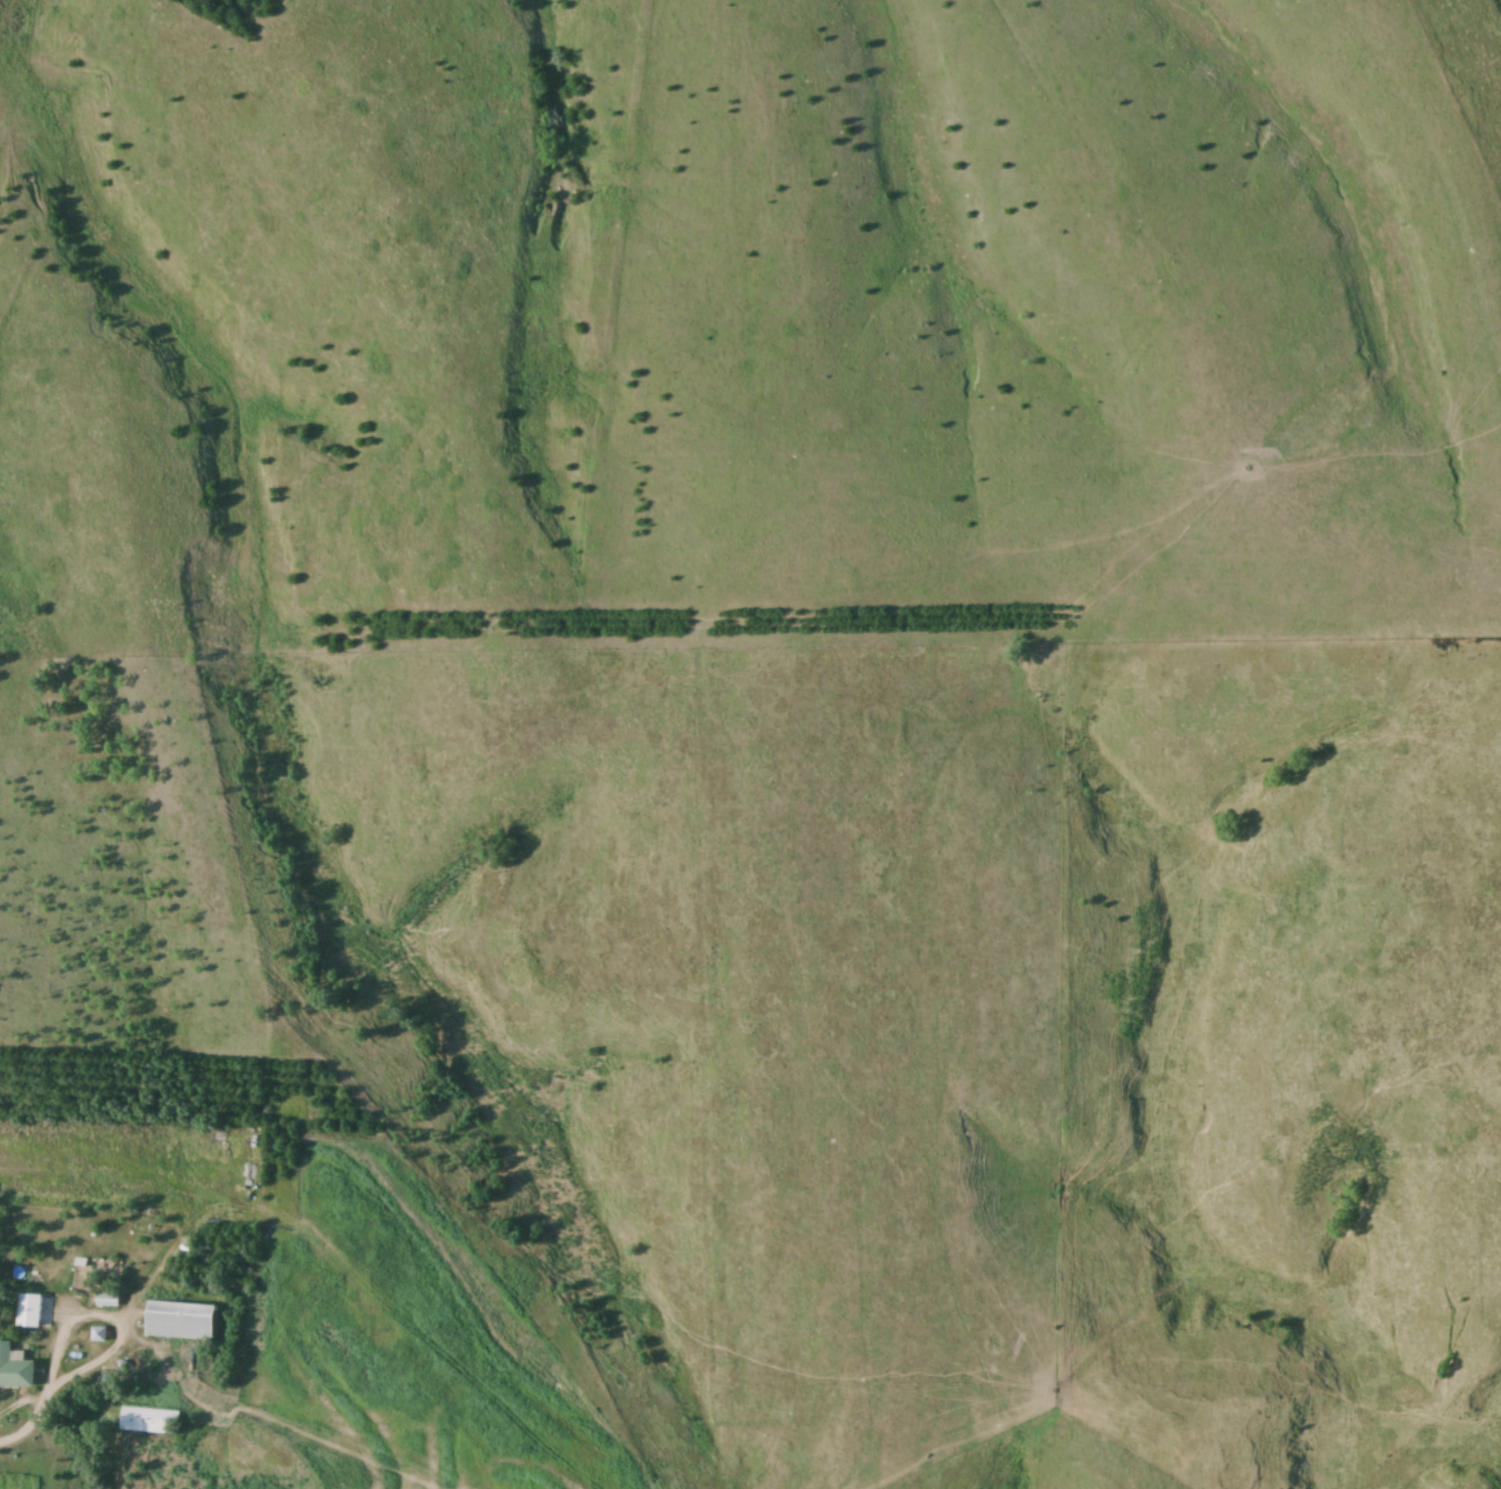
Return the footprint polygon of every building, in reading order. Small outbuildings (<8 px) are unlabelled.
[(24,1328),(47,1328),(47,1295),(24,1295),(24,1328)] [(219,1306),(154,1302),(152,1338),(217,1341),(219,1306)] [(40,1362),(29,1362),(29,1352),(16,1352),(16,1341),(0,1341),(0,1388),(40,1388),(40,1362)] [(184,1411),(128,1408),(127,1432),(183,1435),(184,1411)]
